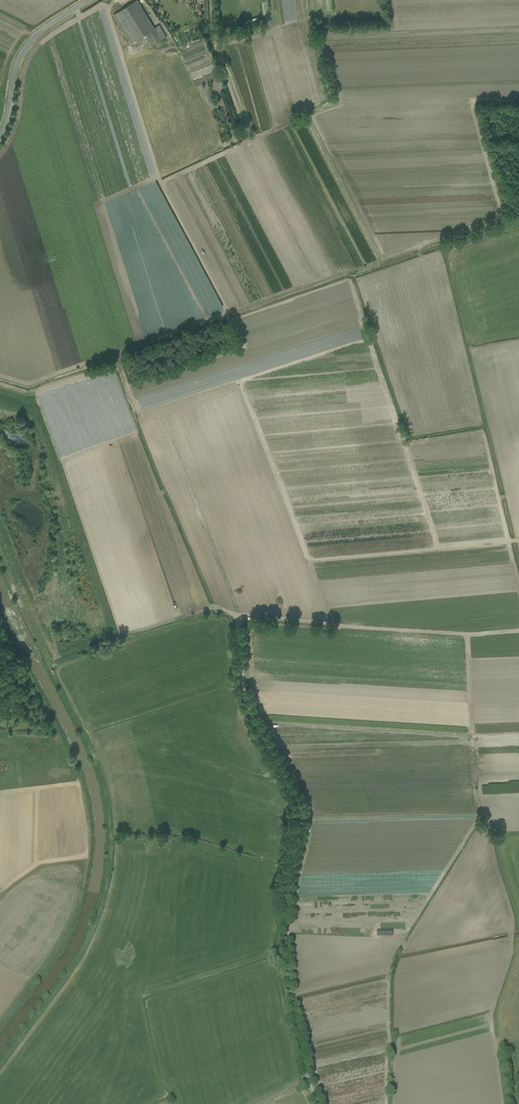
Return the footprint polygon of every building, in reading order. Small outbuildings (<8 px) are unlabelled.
[(113,15),(116,19),(131,43),(146,33),(154,45),(166,37),(159,25),(154,28),(137,0),(113,15)] [(169,55),(162,56),(164,70),(171,69),(169,55)]
